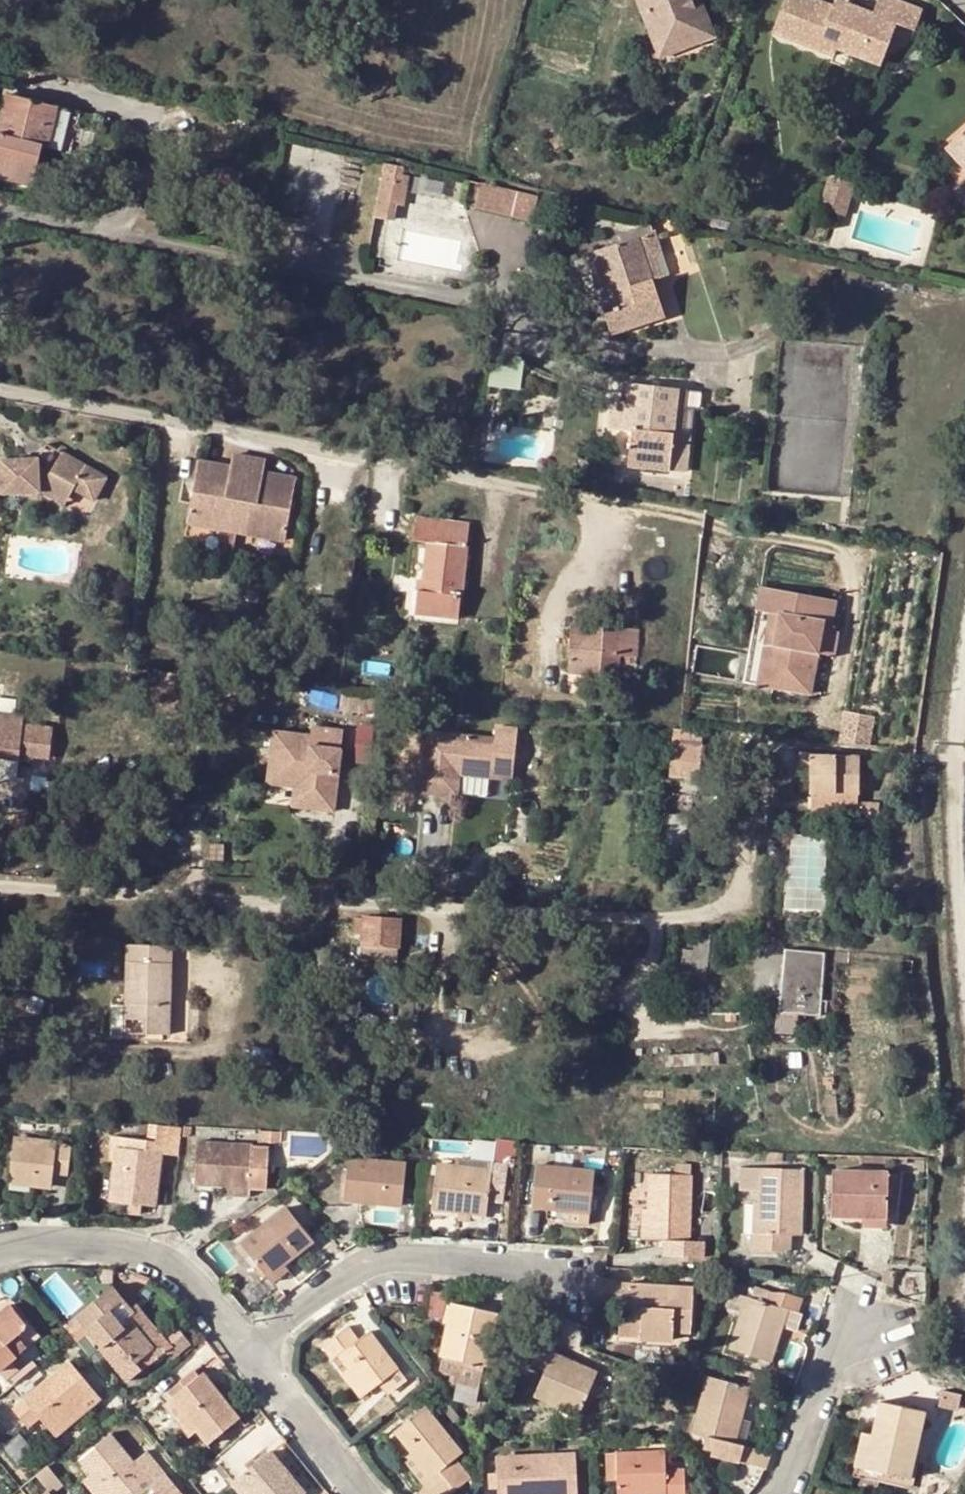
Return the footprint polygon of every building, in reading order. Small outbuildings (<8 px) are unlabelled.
[(669,60),(646,0),(637,0),(662,63),(669,60)] [(669,60),(714,42),(700,6),(695,8),(692,0),(646,0),(669,60)] [(695,8),(700,6),(714,42),(720,40),(705,0),(692,0),(695,8)] [(805,0),(787,0),(773,37),(836,61),(838,53),(882,69),(897,28),(915,34),(923,14),(887,0),(880,0),(873,18),(853,10),(850,17),(833,10),(805,0)] [(850,17),(853,10),(836,3),(833,10),(850,17)] [(2,134),(12,97),(2,94),(0,104),(0,134),(2,134)] [(12,97),(2,134),(0,134),(0,180),(29,187),(39,147),(46,149),(56,107),(12,97)] [(943,145),(964,170),(964,126),(943,145)] [(406,180),(407,170),(386,166),(375,221),(396,225),(399,209),(403,210),(409,181),(406,180)] [(826,192),(854,202),(859,184),(831,176),(826,192)] [(476,212),(514,221),(519,194),(482,185),(476,212)] [(849,219),(854,202),(826,192),(821,210),(849,219)] [(539,199),(519,194),(514,221),(534,225),(539,199)] [(669,274),(653,231),(582,254),(590,276),(599,273),(612,311),(602,314),(609,335),(662,318),(651,280),(669,274)] [(612,311),(599,273),(590,276),(602,314),(612,311)] [(628,384),(625,402),(623,430),(629,430),(626,466),(685,472),(692,411),(683,410),(684,389),(628,384)] [(605,428),(623,430),(625,402),(608,401),(605,428)] [(48,494),(49,486),(55,482),(80,495),(82,490),(98,498),(102,500),(114,478),(98,469),(74,455),(64,471),(44,470),(30,469),(30,459),(6,458),(6,462),(0,462),(0,500),(7,495),(48,494)] [(283,542),(291,497),(259,491),(262,475),(264,463),(230,457),(228,469),(226,485),(193,479),(184,524),(283,542)] [(30,459),(30,469),(44,470),(44,459),(30,459)] [(196,462),(193,479),(226,485),(228,469),(196,462)] [(262,475),(259,491),(291,497),(294,481),(262,475)] [(55,482),(49,486),(48,494),(73,507),(80,495),(55,482)] [(411,540),(424,541),(420,580),(419,591),(415,590),(412,615),(455,619),(467,523),(414,517),(411,540)] [(773,615),(777,591),(766,589),(762,613),(773,615)] [(838,603),(777,591),(773,615),(782,616),(772,668),(781,669),(777,689),(812,696),(820,656),(836,659),(840,634),(833,633),(838,603)] [(782,616),(773,615),(759,686),(777,689),(781,669),(772,668),(782,616)] [(618,656),(635,657),(636,630),(570,625),(566,671),(616,675),(618,656)] [(875,714),(845,710),(839,742),(872,746),(875,714)] [(17,756),(17,752),(28,753),(47,756),(50,728),(19,724),(20,718),(0,717),(0,754),(17,756)] [(311,806),(341,810),(352,730),(322,725),(321,734),(283,729),(277,771),(315,776),(311,806)] [(674,727),(672,774),(701,776),(704,728),(674,727)] [(491,763),(488,778),(510,781),(518,731),(496,728),(494,740),(423,730),(415,789),(454,795),(457,774),(458,765),(466,766),(467,759),(491,763)] [(809,763),(809,793),(857,794),(858,756),(798,754),(798,763),(809,763)] [(466,766),(458,765),(457,774),(488,778),(491,763),(467,759),(466,766)] [(301,805),(311,806),(315,776),(277,771),(276,780),(303,784),(301,805)] [(857,817),(857,794),(809,793),(809,815),(857,817)] [(353,917),(352,934),(360,934),(360,941),(395,944),(397,921),(353,917)] [(139,1039),(165,1040),(167,951),(122,950),(121,1025),(140,1025),(139,1039)] [(819,1015),(824,953),(783,950),(779,1012),(797,1013),(819,1015)] [(796,1031),(797,1013),(779,1012),(775,1012),(774,1029),(796,1031)] [(140,1025),(121,1025),(121,1039),(139,1039),(140,1025)] [(828,1061),(827,1049),(818,1050),(819,1062),(828,1061)] [(839,1121),(836,1100),(824,1101),(827,1122),(839,1121)] [(156,1129),(154,1143),(116,1138),(109,1202),(127,1204),(139,1205),(154,1207),(160,1158),(176,1160),(179,1131),(156,1129)] [(66,1176),(69,1145),(13,1140),(8,1184),(50,1188),(51,1176),(66,1176)] [(250,1147),(249,1145),(196,1142),(193,1186),(223,1188),(247,1189),(248,1182),(265,1183),(268,1148),(250,1147)] [(431,1209),(457,1212),(469,1214),(484,1215),(486,1203),(501,1204),(506,1167),(514,1168),(515,1147),(494,1145),(492,1163),(491,1170),(455,1166),(437,1165),(431,1209)] [(401,1206),(405,1164),(348,1158),(343,1201),(401,1206)] [(455,1166),(491,1170),(492,1163),(456,1159),(455,1166)] [(675,1164),(674,1174),(648,1173),(648,1209),(647,1240),(659,1240),(659,1256),(703,1257),(703,1242),(689,1241),(691,1175),(689,1175),(689,1165),(675,1164)] [(532,1207),(567,1211),(588,1213),(592,1171),(536,1165),(532,1207)] [(751,1234),(750,1250),(780,1251),(781,1235),(791,1235),(799,1235),(803,1170),(739,1168),(739,1193),(757,1194),(757,1203),(757,1234),(751,1234)] [(885,1219),(887,1173),(833,1171),(831,1217),(885,1219)] [(247,1197),(247,1189),(223,1188),(223,1195),(247,1197)] [(139,1215),(139,1205),(127,1204),(126,1214),(139,1215)] [(312,1240),(285,1207),(239,1244),(267,1277),(282,1265),(312,1240)] [(640,1240),(647,1240),(648,1209),(640,1209),(640,1240)] [(587,1225),(588,1213),(567,1211),(566,1223),(587,1225)] [(468,1222),(469,1214),(457,1212),(456,1221),(468,1222)] [(791,1235),(781,1235),(780,1251),(790,1251),(791,1235)] [(287,1272),(282,1265),(267,1277),(273,1283),(287,1272)] [(689,1333),(691,1288),(620,1284),(618,1338),(670,1341),(670,1333),(689,1333)] [(99,1350),(126,1381),(140,1370),(134,1362),(152,1347),(128,1317),(133,1312),(111,1287),(63,1327),(71,1337),(78,1345),(90,1335),(101,1348),(99,1350)] [(765,1303),(746,1297),(729,1351),(769,1363),(778,1336),(786,1310),(797,1313),(801,1299),(783,1294),(768,1292),(765,1303)] [(494,1313),(452,1304),(438,1370),(446,1379),(480,1386),(494,1313)] [(22,1353),(11,1339),(26,1327),(10,1305),(0,1313),(0,1370),(22,1353)] [(152,1347),(134,1362),(140,1370),(169,1346),(138,1308),(133,1312),(128,1317),(152,1347)] [(797,1313),(786,1310),(778,1336),(786,1339),(790,1330),(794,1331),(799,1314),(797,1313)] [(337,1356),(347,1369),(366,1394),(378,1384),(396,1370),(368,1333),(358,1340),(349,1328),(321,1349),(331,1361),(337,1356)] [(531,1364),(544,1370),(533,1396),(577,1414),(595,1372),(551,1354),(556,1342),(543,1337),(531,1364)] [(68,1362),(22,1398),(36,1415),(50,1432),(95,1394),(68,1362)] [(360,1398),(366,1394),(347,1369),(341,1374),(360,1398)] [(178,1383),(183,1388),(198,1376),(194,1370),(178,1383)] [(405,1380),(396,1370),(378,1384),(386,1395),(405,1380)] [(202,1373),(198,1376),(183,1388),(169,1400),(195,1432),(206,1444),(238,1418),(202,1373)] [(710,1455),(739,1462),(744,1446),(752,1417),(740,1414),(747,1387),(707,1377),(692,1433),(714,1439),(710,1455)] [(99,1400),(95,1394),(50,1432),(54,1437),(99,1400)] [(24,1425),(36,1415),(22,1398),(9,1408),(24,1425)] [(187,1438),(195,1432),(169,1400),(161,1406),(187,1438)] [(877,1402),(870,1434),(863,1469),(909,1479),(923,1412),(877,1402)] [(392,1434),(409,1454),(429,1478),(455,1458),(462,1453),(426,1407),(392,1434)] [(907,1488),(909,1479),(863,1469),(870,1434),(860,1433),(850,1476),(907,1488)] [(89,1475),(105,1493),(123,1493),(124,1493),(181,1493),(146,1452),(133,1463),(128,1457),(111,1436),(78,1462),(89,1475)] [(764,1469),(770,1453),(744,1446),(739,1462),(764,1469)] [(128,1457),(133,1463),(146,1452),(141,1447),(128,1457)] [(268,1452),(233,1481),(244,1493),(301,1493),(303,1493),(268,1452)] [(615,1453),(616,1480),(616,1493),(683,1493),(683,1469),(664,1469),(663,1452),(615,1453)] [(605,1480),(616,1480),(615,1453),(604,1454),(605,1480)] [(470,1477),(455,1458),(429,1478),(409,1454),(401,1460),(426,1491),(451,1471),(462,1483),(470,1477)] [(496,1474),(497,1489),(497,1493),(576,1493),(574,1457),(496,1460),(496,1474)] [(451,1471),(426,1491),(423,1493),(449,1493),(462,1483),(451,1471)] [(487,1490),(497,1489),(496,1474),(487,1474),(487,1490)] [(89,1475),(82,1482),(92,1493),(105,1493),(89,1475)]
